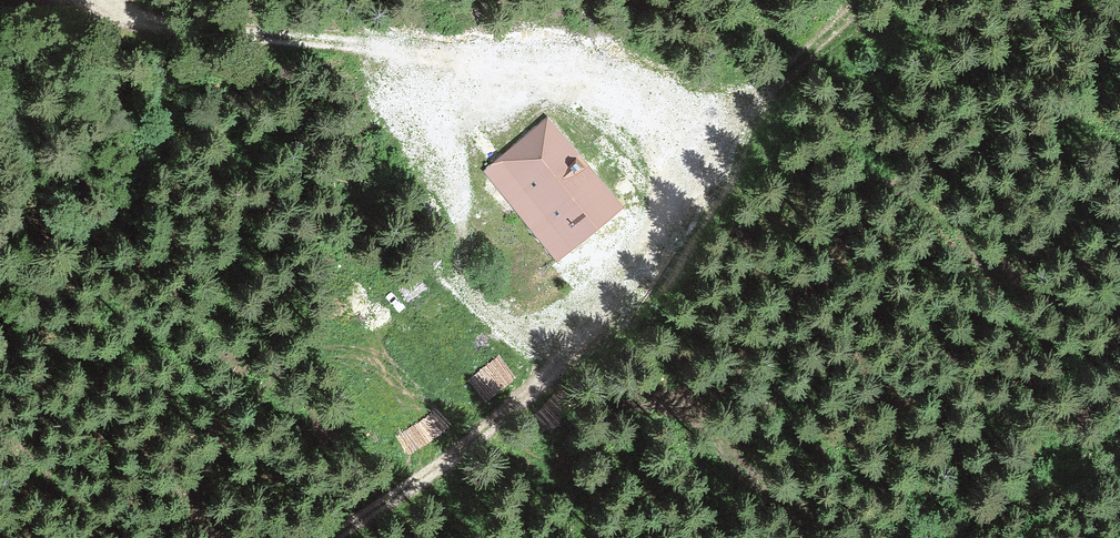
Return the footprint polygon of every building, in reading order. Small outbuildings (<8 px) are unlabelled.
[(550,125),(489,179),(554,252),(613,200),(550,125)]
